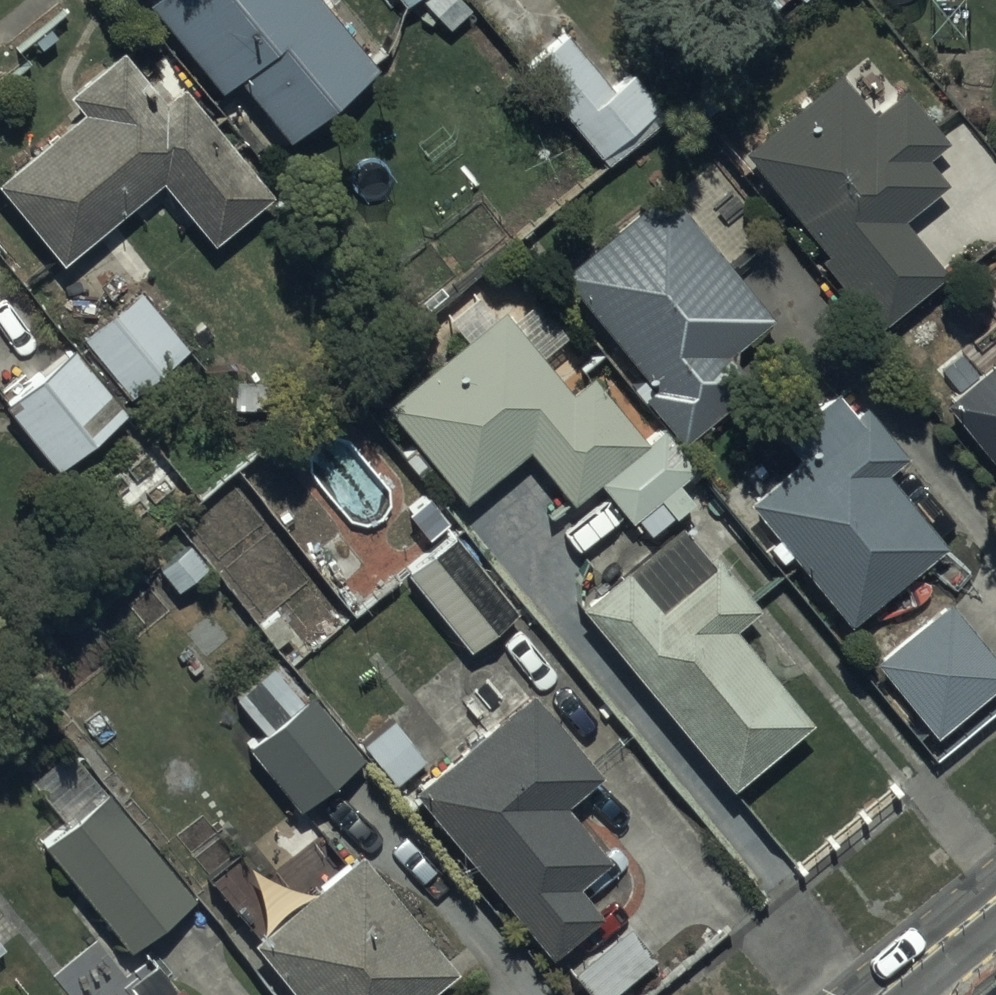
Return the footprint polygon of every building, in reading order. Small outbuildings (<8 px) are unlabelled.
[(325,0),(147,0),(216,85),(231,73),(283,136),(375,61),(325,0)] [(426,18),(450,0),(413,0),(426,18)] [(65,86),(80,107),(0,170),(0,183),(57,256),(161,174),(209,236),(269,190),(142,23),(65,86)] [(666,112),(629,67),(590,98),(627,144),(666,112)] [(838,69),(741,144),(823,249),(818,253),(874,325),(941,270),(897,215),(944,176),(926,154),(946,138),(902,84),(871,109),(838,69)] [(665,183),(558,265),(652,382),(640,393),(680,439),(753,380),(727,347),(769,312),(665,183)] [(127,392),(186,341),(136,283),(77,334),(127,392)] [(464,333),(385,401),(460,497),(527,445),(570,500),(600,476),(645,533),(692,496),(677,478),(694,465),(660,421),(642,435),(592,370),(569,388),(539,350),(564,331),(535,294),(510,313),(501,302),(493,309),(478,289),(448,312),(464,333)] [(56,466),(125,405),(71,342),(11,393),(17,400),(7,408),(56,466)] [(940,397),(995,466),(995,352),(940,397)] [(795,454),(746,494),(773,527),(762,536),(779,557),(787,550),(844,619),(941,540),(881,466),(903,448),(863,398),(852,407),(833,383),(775,430),(795,454)] [(754,603),(677,513),(572,602),(728,785),(809,715),(730,623),(754,603)] [(453,529),(405,568),(466,645),(515,607),(453,529)] [(948,597),(872,657),(932,732),(995,680),(995,659),(948,597)] [(261,729),(246,741),(295,804),(361,753),(310,687),(305,691),(277,654),(230,690),(261,729)] [(528,685),(410,782),(547,948),(597,907),(575,881),(608,853),(563,799),(598,769),(528,685)] [(391,714),(361,738),(394,780),(424,756),(391,714)] [(65,820),(41,838),(127,947),(191,897),(70,744),(30,776),(65,820)] [(247,935),(297,994),(420,994),(455,966),(357,847),(247,935)] [(568,967),(592,994),(602,994),(653,953),(625,919),(568,967)] [(177,979),(172,983),(152,957),(123,979),(128,985),(116,994),(189,994),(177,979)]
